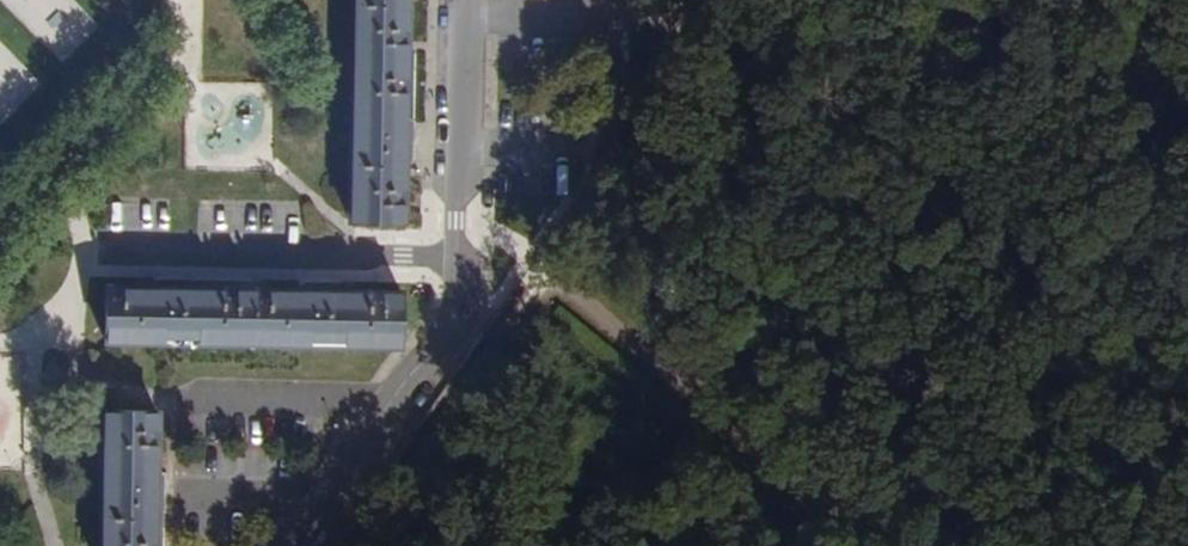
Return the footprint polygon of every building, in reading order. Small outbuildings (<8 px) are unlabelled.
[(354,217),(402,218),(405,159),(413,159),(413,139),(413,119),(405,119),(407,0),(359,0),(354,217)] [(300,281),(300,290),(208,288),(208,279),(166,279),(166,284),(166,288),(107,288),(106,336),(400,341),(401,292),(341,291),(341,286),(341,282),(300,281)] [(102,411),(99,545),(149,545),(150,512),(159,512),(160,473),(150,472),(151,412),(102,411)]
